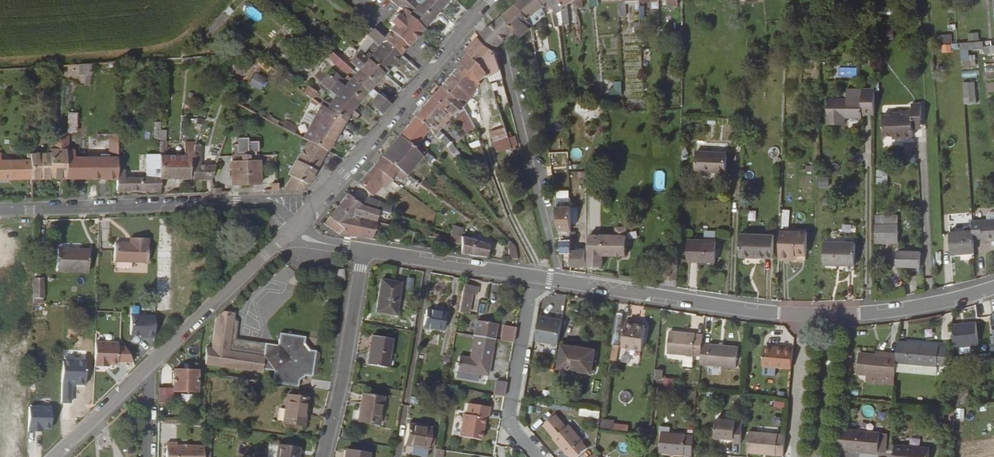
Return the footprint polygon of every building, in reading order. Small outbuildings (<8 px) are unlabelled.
[(422,29),(437,12),(425,0),(412,0),(389,0),(399,9),(402,12),(422,29)] [(437,12),(447,0),(425,0),(437,12)] [(515,6),(527,22),(535,16),(538,15),(552,10),(547,0),(522,0),(515,6)] [(552,10),(558,6),(556,0),(547,0),(552,10)] [(558,6),(559,9),(560,20),(560,22),(565,21),(564,4),(572,0),(556,0),(558,6)] [(619,9),(624,9),(623,2),(640,1),(639,0),(619,0),(619,9)] [(659,3),(666,3),(668,3),(668,10),(679,10),(679,1),(676,0),(659,0),(659,3)] [(505,14),(521,33),(528,27),(525,24),(527,22),(515,6),(505,14)] [(390,26),(387,30),(406,47),(422,29),(402,12),(401,14),(406,19),(403,22),(397,17),(396,16),(389,24),(390,26)] [(394,14),(387,22),(389,24),(396,16),(394,14)] [(397,17),(403,22),(406,19),(401,14),(397,17)] [(501,18),(512,32),(517,37),(521,33),(505,14),(501,18)] [(954,17),(946,18),(948,31),(956,30),(954,17)] [(495,22),(508,36),(512,32),(501,18),(495,22)] [(490,29),(501,42),(508,36),(495,22),(490,29)] [(892,26),(880,26),(880,40),(893,40),(892,26)] [(482,36),(494,49),(495,50),(499,47),(503,43),(501,42),(490,29),(488,27),(485,30),(480,34),(482,36)] [(380,38),(399,55),(406,47),(387,30),(380,38)] [(362,37),(370,44),(377,36),(373,32),(370,36),(366,33),(362,37)] [(978,32),(968,34),(969,41),(979,40),(978,32)] [(941,52),(951,51),(950,35),(940,35),(941,52)] [(363,58),(382,75),(399,55),(380,38),(377,36),(370,44),(378,51),(372,57),(368,53),(363,58)] [(480,38),(492,51),(494,49),(482,36),(480,38)] [(469,54),(486,72),(489,80),(497,72),(492,54),(493,53),(492,51),(480,38),(466,51),(469,54)] [(975,66),(975,51),(983,51),(983,54),(993,54),(993,48),(993,46),(983,46),(983,42),(960,43),(960,67),(975,66)] [(579,45),(580,58),(591,58),(591,57),(591,55),(590,54),(584,55),(583,54),(583,45),(579,45)] [(542,53),(546,63),(556,60),(553,49),(542,53)] [(333,53),(327,58),(345,77),(350,72),(333,53)] [(355,73),(371,87),(382,75),(363,58),(359,54),(350,64),(357,71),(355,73)] [(469,54),(438,89),(457,106),(465,99),(465,100),(479,85),(476,81),(486,72),(469,54)] [(252,55),(249,62),(258,65),(260,60),(253,55),(252,55)] [(237,62),(234,73),(245,76),(248,65),(237,62)] [(984,65),(986,73),(993,71),(992,63),(984,65)] [(79,65),(79,75),(90,74),(90,64),(79,65)] [(838,67),(837,76),(856,77),(856,68),(838,67)] [(335,82),(328,90),(334,95),(325,108),(344,122),(345,119),(348,114),(350,111),(371,87),(355,73),(346,84),(329,68),(326,71),(324,68),(322,70),(319,73),(323,77),(326,74),(335,82)] [(259,91),(265,78),(253,72),(247,85),(259,91)] [(976,104),(975,81),(963,82),(963,104),(976,104)] [(610,82),(610,95),(621,94),(621,82),(610,82)] [(308,85),(302,91),(310,97),(315,91),(308,85)] [(429,99),(448,116),(457,106),(438,89),(429,99)] [(631,90),(631,107),(641,107),(641,103),(641,89),(631,90)] [(378,93),(369,104),(380,115),(390,104),(378,93)] [(825,106),(825,130),(843,129),(843,122),(858,122),(858,118),(871,118),(871,94),(858,94),(858,105),(825,106)] [(429,99),(413,117),(432,133),(447,116),(448,116),(429,99)] [(320,105),(299,137),(306,140),(326,151),(343,122),(344,122),(325,108),(320,105)] [(461,110),(469,122),(472,120),(464,108),(461,110)] [(897,116),(898,141),(908,141),(908,133),(908,124),(918,124),(918,109),(908,109),(908,115),(907,116),(907,120),(898,119),(898,116),(897,116)] [(879,120),(879,139),(888,139),(888,143),(898,142),(898,141),(897,116),(887,117),(887,119),(879,120)] [(404,128),(422,144),(423,142),(425,144),(429,141),(431,143),(435,138),(432,133),(413,117),(404,128)] [(165,142),(165,131),(158,130),(158,123),(153,122),(152,141),(165,142)] [(284,129),(292,133),(295,128),(287,124),(284,129)] [(908,124),(908,133),(918,132),(918,124),(908,124)] [(397,138),(419,159),(421,156),(416,150),(422,144),(404,128),(397,138)] [(515,136),(507,138),(505,128),(491,131),(498,158),(519,153),(515,136)] [(27,131),(26,152),(35,152),(35,131),(27,131)] [(51,133),(50,148),(65,148),(64,178),(116,178),(117,157),(117,134),(97,134),(97,139),(109,139),(108,157),(73,157),(73,148),(67,148),(67,132),(51,133)] [(262,184),(261,155),(259,155),(259,152),(261,152),(261,141),(251,141),(251,138),(240,138),(240,144),(236,144),(237,155),(234,155),(234,184),(262,184)] [(389,147),(411,167),(419,159),(397,138),(389,147)] [(160,155),(160,179),(193,179),(192,140),(186,141),(185,154),(183,155),(160,155)] [(192,140),(193,179),(211,180),(211,177),(216,165),(199,165),(198,140),(192,140)] [(291,176),(288,181),(282,190),(303,189),(326,151),(306,140),(288,174),(291,176)] [(381,157),(404,175),(411,167),(389,147),(381,157)] [(32,161),(31,178),(64,178),(65,148),(50,148),(50,152),(35,152),(26,152),(26,161),(32,161)] [(572,158),(581,156),(580,148),(571,149),(572,158)] [(216,165),(223,150),(212,150),(205,165),(216,165)] [(697,151),(696,172),(726,173),(727,153),(697,151)] [(116,178),(115,190),(160,189),(160,179),(160,155),(147,155),(146,179),(116,178)] [(373,168),(390,182),(393,178),(401,179),(404,175),(381,157),(373,168)] [(31,178),(32,161),(26,161),(0,161),(0,178),(31,178)] [(357,184),(372,195),(381,187),(386,189),(390,182),(373,168),(357,184)] [(413,177),(410,180),(419,187),(422,184),(413,177)] [(828,188),(828,177),(818,177),(818,188),(828,188)] [(376,205),(382,210),(383,211),(384,211),(391,199),(383,194),(376,205)] [(347,195),(336,208),(349,219),(350,219),(361,206),(347,195)] [(526,199),(529,208),(532,207),(534,206),(531,198),(529,198),(526,199)] [(336,208),(324,223),(339,234),(377,241),(380,226),(376,225),(372,224),(350,219),(349,219),(336,208)] [(788,229),(789,210),(782,209),(781,229),(788,229)] [(984,221),(993,221),(993,212),(986,212),(984,216),(984,221)] [(874,217),(874,244),(897,243),(896,216),(874,217)] [(973,231),(974,238),(982,237),(983,242),(988,242),(993,242),(993,221),(984,221),(972,222),(973,231)] [(601,235),(601,256),(621,255),(620,231),(615,231),(615,235),(601,235)] [(620,231),(621,255),(629,255),(628,231),(620,231)] [(558,240),(560,253),(570,253),(570,232),(563,232),(563,239),(558,240)] [(950,233),(951,254),(972,253),(970,232),(950,233)] [(169,307),(171,234),(157,234),(155,307),(169,307)] [(740,234),(739,257),(772,259),(773,235),(740,234)] [(589,235),(590,268),(601,269),(601,256),(601,235),(589,235)] [(781,235),(780,264),(791,264),(791,258),(794,258),(795,236),(781,235)] [(795,236),(794,258),(796,258),(807,259),(808,236),(795,236)] [(113,241),(113,261),(146,261),(146,237),(128,237),(128,241),(113,241)] [(460,245),(460,253),(485,257),(485,245),(460,237),(460,245)] [(687,242),(687,264),(713,265),(714,242),(687,242)] [(825,245),(825,267),(845,267),(845,272),(853,272),(854,246),(825,245)] [(54,253),(53,275),(84,276),(84,252),(54,253)] [(901,253),(902,267),(917,266),(917,252),(901,253)] [(587,267),(587,254),(570,253),(570,266),(587,267)] [(662,255),(661,279),(676,279),(676,256),(662,255)] [(331,271),(331,280),(341,280),(340,271),(331,271)] [(379,279),(374,309),(393,312),(398,282),(379,279)] [(475,295),(477,285),(470,284),(461,283),(455,312),(465,313),(467,294),(468,295),(475,295)] [(32,284),(32,305),(43,305),(43,285),(32,284)] [(426,309),(423,324),(443,328),(445,311),(426,309)] [(206,348),(205,378),(312,389),(313,379),(323,375),(323,366),(318,361),(324,358),(324,352),(313,349),(307,342),(307,334),(294,333),(291,328),(286,331),(280,331),(275,335),(277,338),(277,344),(269,343),(264,347),(264,350),(261,350),(230,347),(233,314),(218,313),(213,318),(212,348),(206,348)] [(156,337),(156,317),(156,316),(132,315),(132,335),(142,335),(148,335),(148,337),(156,337)] [(533,341),(556,346),(561,320),(539,315),(533,341)] [(475,319),(473,331),(473,333),(492,336),(493,335),(494,322),(475,319)] [(500,323),(498,337),(510,339),(513,324),(500,323)] [(951,324),(952,346),(977,345),(976,323),(951,324)] [(625,325),(622,347),(645,350),(647,327),(625,325)] [(980,340),(986,340),(987,345),(993,345),(993,338),(993,330),(979,333),(980,340)] [(668,332),(667,353),(700,356),(701,344),(702,335),(695,334),(695,337),(682,336),(682,333),(668,332)] [(473,335),(470,352),(457,350),(455,362),(488,368),(492,339),(492,336),(473,333),(473,335)] [(370,334),(365,360),(385,364),(389,337),(370,334)] [(896,355),(895,365),(935,368),(935,366),(944,366),(945,346),(937,346),(937,343),(897,340),(896,355)] [(91,365),(126,366),(127,344),(92,343),(91,365)] [(562,343),(559,367),(592,372),(595,349),(562,343)] [(700,356),(699,365),(736,367),(737,347),(701,344),(700,356)] [(762,349),(761,366),(791,368),(792,351),(784,351),(784,347),(775,346),(775,349),(762,349)] [(417,352),(414,362),(422,363),(424,354),(417,352)] [(857,352),(856,373),(865,373),(894,375),(895,374),(895,365),(896,355),(857,352)] [(960,355),(961,379),(970,378),(969,353),(960,355)] [(895,365),(895,374),(935,377),(935,368),(895,365)] [(653,379),(661,380),(662,370),(654,369),(653,379)] [(176,371),(176,394),(199,394),(199,371),(176,371)] [(495,373),(493,388),(502,389),(504,374),(495,373)] [(865,373),(865,381),(894,384),(894,375),(865,373)] [(954,389),(954,406),(963,404),(963,389),(954,389)] [(963,389),(963,404),(971,403),(970,389),(963,389)] [(360,394),(356,420),(376,424),(380,398),(360,394)] [(303,426),(306,399),(287,396),(283,423),(303,426)] [(775,401),(773,407),(782,411),(785,404),(775,401)] [(480,442),(487,407),(464,403),(457,437),(480,442)] [(55,427),(55,405),(30,405),(30,429),(46,429),(46,427),(55,427)] [(963,421),(964,409),(956,408),(956,421),(963,421)] [(578,416),(598,418),(599,411),(579,409),(578,416)] [(560,429),(554,423),(559,419),(551,411),(539,422),(566,453),(567,452),(571,456),(573,456),(586,446),(580,440),(582,439),(567,422),(560,429)] [(716,419),(714,437),(733,439),(733,442),(740,443),(742,425),(736,425),(734,424),(734,421),(716,419)] [(613,421),(612,429),(627,431),(628,422),(613,421)] [(407,423),(403,444),(427,448),(427,446),(430,429),(430,426),(407,423)] [(839,428),(837,448),(877,451),(878,432),(839,428)] [(749,431),(747,453),(784,455),(785,434),(749,431)] [(661,433),(659,452),(692,455),(694,435),(661,433)] [(162,456),(202,456),(202,445),(162,444),(162,456)] [(894,456),(929,456),(930,447),(895,444),(894,456)] [(299,448),(279,445),(277,456),(298,456),(299,448)] [(432,456),(433,456),(440,456),(441,448),(434,447),(432,456)]
